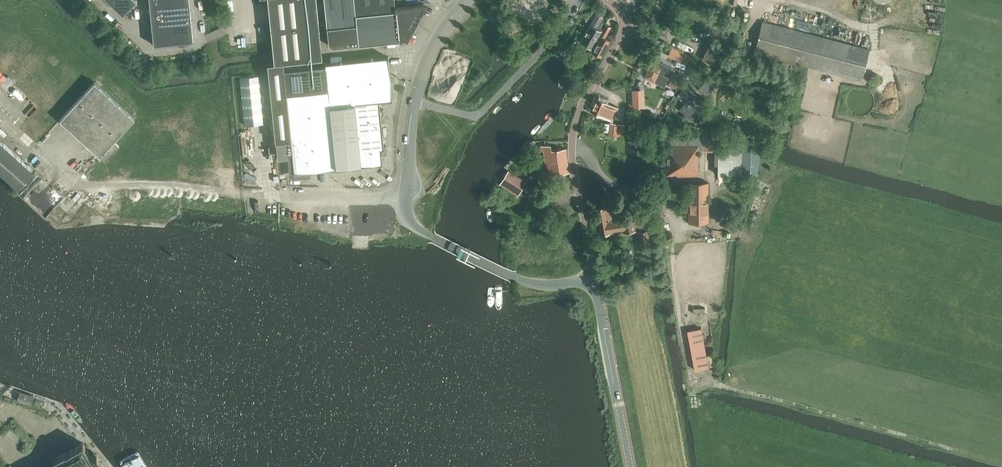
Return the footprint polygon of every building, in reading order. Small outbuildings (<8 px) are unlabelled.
[(136,0),(109,0),(108,1),(122,15),(136,1),(136,0)] [(153,45),(193,41),(189,0),(149,0),(153,45)] [(272,45),(274,58),(274,60),(274,63),(283,62),(310,59),(304,0),(268,0),(272,45)] [(327,28),(329,44),(333,48),(359,45),(399,41),(399,35),(405,39),(408,34),(410,30),(412,20),(414,21),(416,19),(419,13),(424,4),(394,7),(394,0),(324,0),(327,28)] [(599,6),(597,11),(603,14),(606,9),(599,6)] [(606,23),(601,20),(603,17),(596,14),(594,17),(580,42),(591,49),(606,23)] [(505,27),(514,23),(510,16),(502,19),(505,27)] [(763,21),(754,52),(804,65),(862,80),(870,49),(763,21)] [(606,23),(591,49),(593,49),(591,51),(601,57),(610,40),(604,37),(611,25),(606,23)] [(707,48),(702,59),(720,67),(725,56),(718,53),(721,47),(710,42),(707,48)] [(673,47),(670,54),(675,56),(688,63),(691,57),(678,50),(673,47)] [(578,56),(573,62),(579,66),(583,60),(578,56)] [(274,63),(267,63),(268,71),(275,142),(277,158),(288,157),(289,176),(311,174),(310,170),(336,167),(361,164),(382,162),(381,148),(384,147),(379,100),(392,99),(388,57),(326,63),(326,65),(284,69),(283,62),(274,63)] [(668,77),(662,74),(667,65),(657,61),(655,65),(651,63),(644,77),(664,86),(668,77)] [(0,77),(0,82),(8,90),(16,81),(6,71),(0,77)] [(668,85),(677,89),(684,74),(680,71),(678,75),(673,73),(668,85)] [(263,123),(258,76),(240,78),(245,125),(263,123)] [(709,76),(699,88),(706,94),(717,83),(709,76)] [(105,161),(119,146),(113,142),(134,119),(94,82),(60,120),(105,161)] [(686,85),(677,95),(685,102),(679,108),(686,114),(683,117),(685,119),(688,116),(695,123),(705,113),(707,110),(700,103),(703,100),(694,93),(691,90),(686,85)] [(874,101),(874,100),(874,98),(873,95),(872,92),(870,91),(868,89),(866,87),(864,86),(860,86),(857,86),(855,86),(852,88),(849,89),(848,91),(846,94),(845,97),(844,100),(845,104),(846,106),(847,109),(849,111),(851,112),(853,114),(856,115),(859,115),(863,115),(865,114),(868,112),(870,111),(871,109),(873,106),(874,103),(874,101)] [(633,107),(644,106),(643,89),(632,89),(633,107)] [(617,107),(596,98),(591,111),(611,120),(617,107)] [(610,122),(608,135),(623,137),(625,124),(610,122)] [(19,189),(36,172),(0,140),(0,171),(19,189)] [(548,175),(569,173),(565,148),(551,150),(550,145),(540,146),(541,151),(543,151),(545,162),(546,162),(548,175)] [(699,175),(699,146),(665,146),(666,176),(689,175),(699,175)] [(729,146),(715,146),(715,165),(718,164),(718,175),(732,175),(732,176),(748,175),(756,176),(758,176),(759,153),(760,151),(745,151),(745,148),(745,146),(742,146),(729,146)] [(518,195),(521,189),(526,182),(508,170),(500,183),(518,195)] [(708,182),(689,182),(689,222),(708,222),(708,182)] [(501,192),(497,198),(501,201),(503,198),(512,204),(514,201),(501,192)] [(601,236),(602,236),(610,234),(610,233),(623,231),(624,233),(636,231),(633,215),(621,217),(621,220),(612,221),(609,206),(596,209),(601,236)] [(641,243),(649,242),(647,230),(639,231),(641,243)] [(708,367),(706,352),(701,328),(687,331),(694,370),(708,367)] [(21,391),(18,401),(31,405),(34,396),(21,391)] [(102,463),(102,462),(101,462),(97,455),(97,454),(96,454),(92,457),(91,457),(91,456),(91,457),(87,451),(88,451),(87,450),(83,444),(83,443),(82,443),(77,446),(76,446),(76,447),(71,449),(70,450),(66,452),(65,452),(64,452),(59,455),(58,455),(58,456),(54,458),(53,458),(53,460),(57,466),(56,466),(57,466),(105,466),(102,463)]
